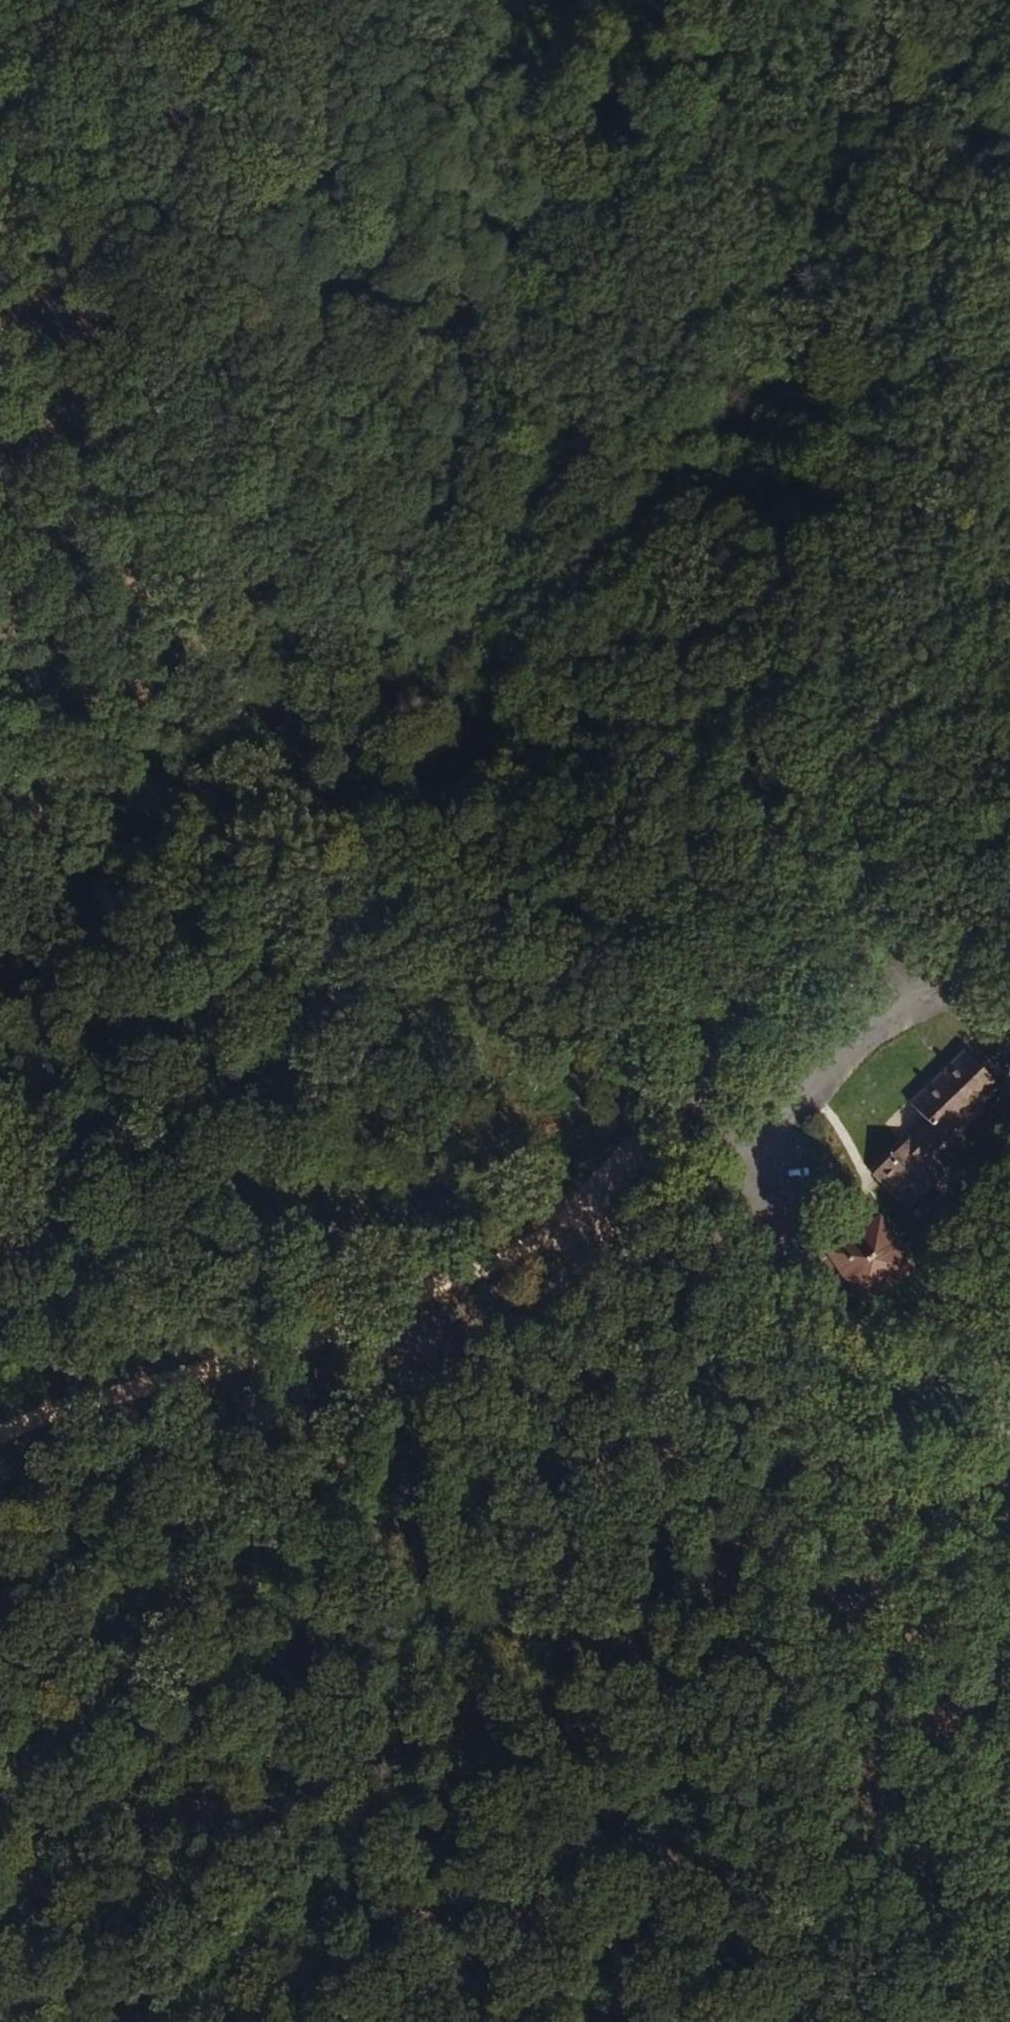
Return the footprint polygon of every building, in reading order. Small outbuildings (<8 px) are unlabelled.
[(929,1118),(947,1139),(1003,1088),(969,1050),(913,1100),(929,1118)] [(929,1155),(947,1139),(929,1118),(910,1134),(929,1155)] [(873,1165),(908,1206),(946,1174),(929,1155),(910,1134),(873,1165)] [(867,1303),(916,1269),(878,1218),(829,1254),(867,1303)]
